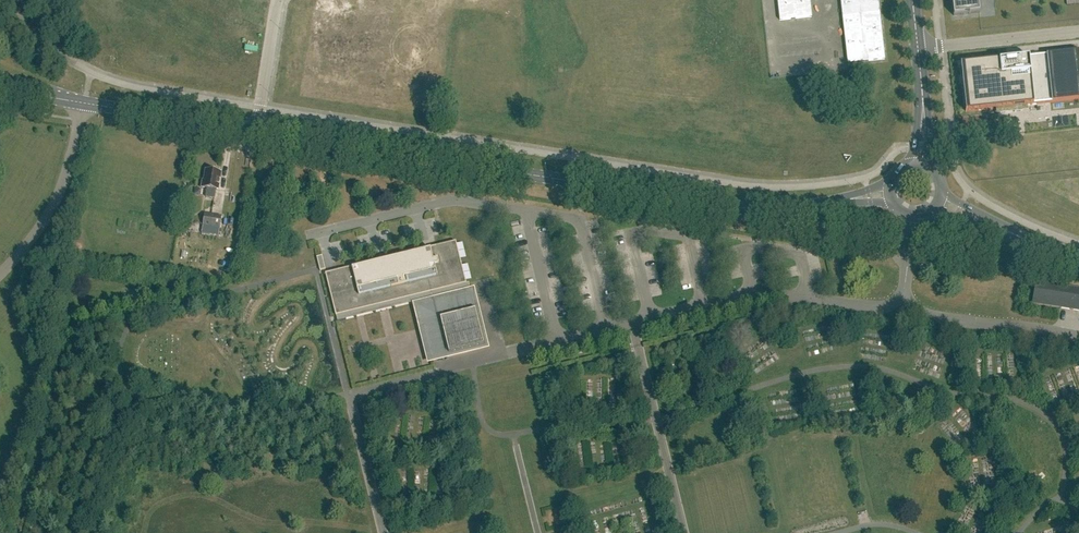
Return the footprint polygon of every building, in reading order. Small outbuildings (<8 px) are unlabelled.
[(780,20),(811,17),(810,0),(778,0),(780,20)] [(843,16),(848,63),(885,59),(879,12),(878,0),(841,0),(843,16)] [(953,16),(964,15),(964,14),(969,14),(979,13),(978,0),(952,0),(953,16)] [(961,65),(964,65),(968,111),(966,111),(966,112),(997,108),(998,112),(1023,110),(1022,106),(1078,100),(1078,79),(1076,53),(1078,52),(1076,52),(1034,56),(1033,54),(1014,56),(1014,59),(963,64),(961,64),(961,65)] [(218,190),(221,173),(205,170),(203,180),(201,180),(200,187),(206,188),(205,197),(214,199),(216,190),(218,190)] [(219,236),(222,216),(205,214),(201,234),(219,236)] [(466,284),(456,242),(430,248),(430,249),(352,269),(351,268),(325,274),(336,316),(411,298),(419,329),(423,328),(429,355),(448,350),(449,354),(484,345),(475,310),(473,310),(471,303),(473,302),(474,288),(466,290),(465,284),(466,284)] [(317,257),(320,271),(326,270),(322,256),(317,257)] [(1036,282),(1032,303),(1078,311),(1078,289),(1036,282)]
